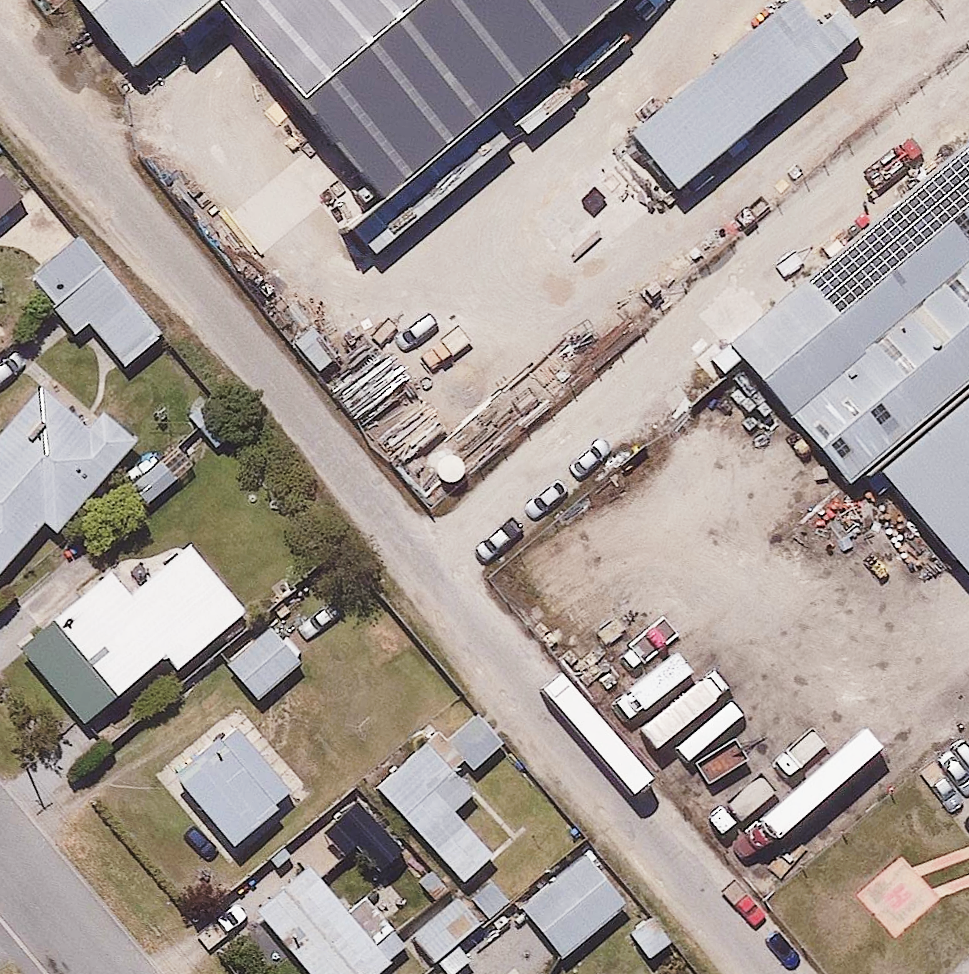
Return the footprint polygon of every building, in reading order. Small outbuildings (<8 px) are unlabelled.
[(197,7),(206,0),(59,0),(116,74),(197,7)] [(197,7),(363,206),(608,0),(206,0),(197,7)] [(784,0),(776,0),(617,138),(665,193),(827,56),(784,0)] [(725,352),(843,488),(968,379),(968,141),(725,352)] [(0,180),(0,213),(16,198),(0,180)] [(160,346),(72,239),(19,283),(70,345),(87,332),(123,376),(160,346)] [(313,319),(291,338),(357,419),(406,379),(358,321),(332,342),(313,319)] [(42,381),(0,427),(0,568),(37,527),(51,539),(139,439),(92,397),(78,413),(42,381)] [(859,477),(960,593),(968,585),(968,384),(859,477)] [(427,433),(401,403),(361,438),(387,468),(427,433)] [(184,470),(166,449),(126,483),(144,504),(184,470)] [(12,651),(77,722),(159,648),(177,669),(241,619),(184,548),(120,597),(101,575),(12,651)] [(297,665),(268,630),(224,664),(252,704),(297,665)] [(507,745),(471,705),(371,795),(456,890),(488,859),(456,825),(483,801),(466,782),(507,745)] [(293,795),(231,719),(168,770),(231,846),(293,795)] [(360,863),(393,834),(354,789),(303,833),(325,859),(343,843),(360,863)] [(626,906),(586,860),(515,920),(555,967),(626,906)] [(513,899),(486,867),(408,933),(435,964),(513,899)] [(303,872),(251,916),(300,973),(368,973),(385,960),(367,939),(380,928),(339,880),(323,894),(303,872)] [(655,949),(635,921),(619,931),(644,959),(655,949)]
